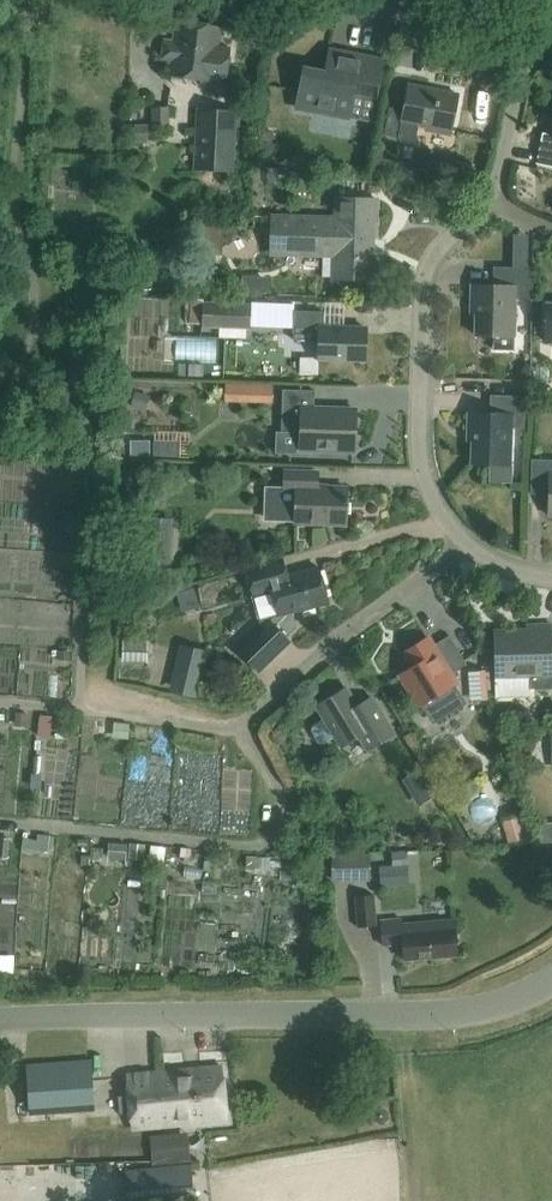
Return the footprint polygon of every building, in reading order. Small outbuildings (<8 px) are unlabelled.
[(175,21),(170,63),(168,76),(224,84),(229,48),(218,47),(221,27),(175,21)] [(383,61),(340,52),(335,76),(303,69),(296,109),(347,119),(352,94),(375,98),(383,61)] [(457,95),(407,85),(402,110),(388,107),(383,136),(415,142),(418,126),(429,128),(428,131),(450,135),(457,95)] [(541,133),(535,164),(551,168),(551,136),(541,133)] [(375,199),(341,198),(341,219),(271,217),(270,254),(334,256),(333,279),(371,280),(372,239),(366,239),(366,221),(375,222),(375,199)] [(531,269),(493,268),(493,286),(471,285),(471,304),(475,304),(475,336),(494,336),(494,351),(512,351),(513,299),(531,300),(531,269)] [(203,328),(226,329),(227,301),(191,300),(190,324),(203,324),(203,328)] [(251,301),(227,301),(226,329),(251,329),(251,301)] [(545,305),(544,343),(551,343),(551,305),(545,305)] [(323,312),(293,311),(292,340),(318,341),(317,359),(365,361),(366,328),(323,327),(323,312)] [(314,391),(281,390),(280,433),(299,434),(299,450),(354,451),(355,411),(313,409),(314,391)] [(524,397),(490,396),(489,414),(468,413),(467,432),(472,432),(471,464),(509,465),(510,428),(522,428),(524,397)] [(531,460),(530,494),(548,494),(547,516),(551,516),(551,461),(531,460)] [(317,473),(283,472),(283,491),(266,490),(265,520),(294,521),(294,523),(345,525),(346,488),(317,487),(317,473)] [(151,558),(177,559),(179,519),(153,518),(151,558)] [(279,617),(273,623),(269,619),(237,650),(259,673),(291,642),(286,637),(296,627),(292,613),(327,604),(317,567),(286,576),(281,559),(245,569),(253,597),(271,591),(279,617)] [(551,625),(525,625),(526,634),(492,635),(494,675),(530,674),(530,688),(551,688),(551,640),(551,625)] [(466,664),(448,636),(432,646),(427,638),(403,652),(412,667),(399,675),(418,706),(422,704),(432,719),(461,701),(451,686),(455,684),(449,674),(466,664)] [(128,668),(153,667),(152,643),(128,643),(128,668)] [(188,651),(181,684),(201,688),(207,655),(188,651)] [(370,696),(355,705),(345,688),(316,706),(323,718),(312,724),(311,731),(318,743),(323,744),(334,737),(341,747),(357,737),(366,752),(393,735),(370,696)] [(528,842),(521,815),(502,821),(510,847),(528,842)] [(99,838),(95,860),(113,863),(117,841),(99,838)] [(185,849),(185,861),(210,862),(211,849),(185,849)] [(371,881),(371,855),(332,856),(332,882),(371,881)] [(385,872),(385,886),(412,886),(412,871),(385,872)] [(252,875),(251,887),(270,890),(271,878),(252,875)] [(174,911),(200,915),(203,891),(177,887),(174,911)] [(292,918),(295,889),(279,888),(276,917),(292,918)] [(377,926),(374,895),(355,896),(358,928),(377,926)] [(428,931),(427,922),(401,925),(400,919),(380,921),(382,946),(402,944),(403,960),(448,956),(458,956),(455,929),(446,930),(428,931)] [(96,1111),(92,1060),(29,1064),(33,1115),(96,1111)] [(226,1120),(221,1067),(126,1075),(131,1129),(226,1120)] [(191,1162),(189,1133),(152,1136),(154,1165),(191,1162)] [(192,1167),(126,1172),(128,1200),(195,1200),(192,1167)]
